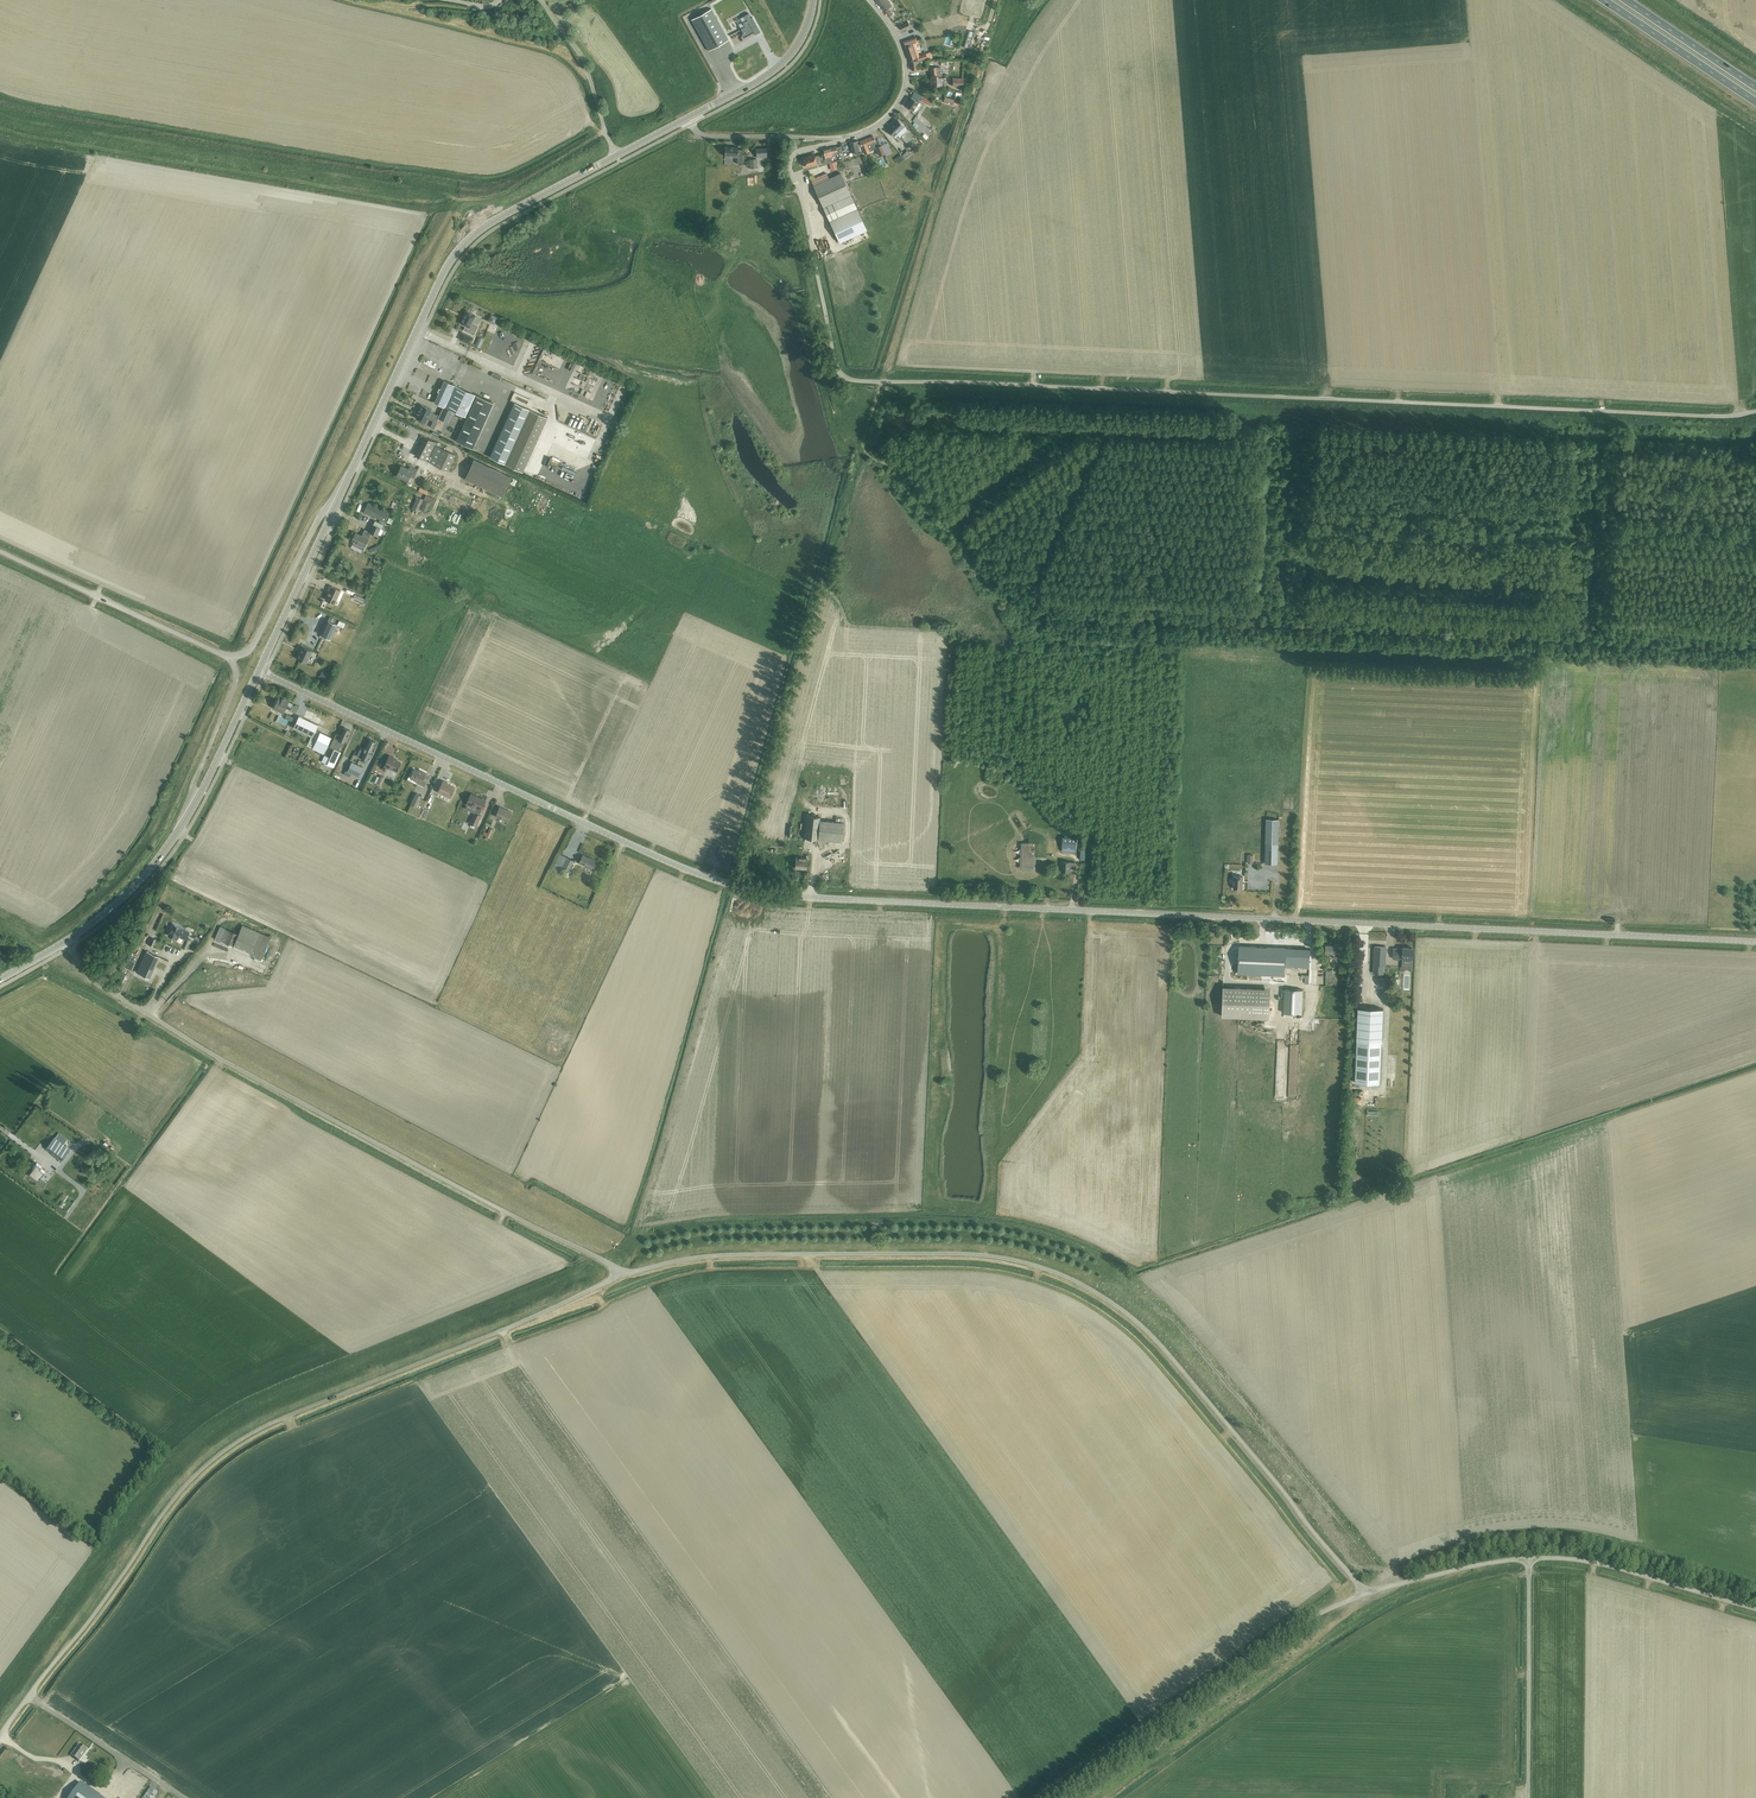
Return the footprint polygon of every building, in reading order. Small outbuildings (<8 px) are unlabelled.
[(885,11),(892,5),(887,0),(876,0),(885,11)] [(691,20),(700,36),(708,51),(728,40),(711,9),(691,20)] [(755,35),(760,32),(752,17),(751,18),(748,13),(743,16),(745,20),(742,22),(743,24),(744,25),(745,26),(740,29),(743,33),(741,34),(743,38),(754,32),(755,35)] [(900,26),(902,31),(910,27),(908,22),(900,26)] [(973,32),(969,30),(964,47),(968,48),(973,32)] [(912,47),(914,46),(920,44),(919,41),(910,44),(911,45),(905,47),(909,60),(915,58),(912,47)] [(926,60),(918,61),(910,62),(911,70),(920,69),(919,63),(924,62),(926,62),(926,60)] [(931,67),(931,76),(936,76),(936,78),(941,78),(940,67),(931,67)] [(936,76),(931,76),(932,85),(945,85),(944,78),(941,78),(936,78),(936,76)] [(961,79),(951,78),(950,86),(961,87),(961,79)] [(933,107),(935,102),(914,92),(911,97),(905,106),(913,111),(918,102),(919,103),(920,101),(933,107)] [(897,119),(892,124),(889,127),(890,127),(887,130),(894,136),(904,126),(897,119)] [(870,150),(876,148),(879,155),(885,153),(886,155),(891,153),(887,143),(877,147),(873,136),(858,142),(858,141),(857,141),(861,153),(862,153),(861,149),(862,149),(864,154),(870,152),(869,151),(871,151),(870,150)] [(854,155),(861,153),(857,141),(850,142),(854,155)] [(738,146),(725,146),(724,155),(733,156),(733,157),(737,157),(737,163),(742,163),(743,149),(738,149),(738,146)] [(832,153),(832,155),(838,154),(836,146),(823,150),(824,155),(832,153)] [(902,154),(907,159),(914,152),(910,147),(902,154)] [(756,149),(756,157),(767,157),(766,148),(756,149)] [(895,158),(899,163),(905,158),(901,153),(895,158)] [(803,158),(805,167),(822,163),(819,155),(815,156),(814,155),(803,158)] [(881,164),(888,163),(886,155),(879,156),(881,164)] [(837,170),(835,162),(829,164),(831,171),(837,170)] [(851,195),(840,173),(813,185),(823,208),(851,195)] [(823,208),(829,221),(857,208),(851,195),(823,208)] [(867,230),(857,208),(830,221),(840,243),(867,230)] [(867,230),(840,243),(849,264),(877,251),(867,230)] [(461,324),(466,326),(464,330),(474,335),(478,326),(472,323),(475,315),(467,311),(461,324)] [(495,324),(498,318),(491,314),(488,321),(495,324)] [(473,338),(462,333),(460,339),(471,344),(473,338)] [(447,408),(453,411),(467,418),(456,441),(472,448),(493,403),(444,381),(441,389),(439,388),(438,391),(439,392),(434,403),(441,406),(443,407),(447,408)] [(490,457),(509,466),(522,472),(547,418),(534,412),(515,403),(490,457)] [(439,418),(439,416),(430,412),(431,409),(421,405),(419,410),(420,410),(416,418),(425,422),(427,419),(433,422),(435,419),(438,420),(439,418)] [(439,418),(448,422),(453,411),(447,408),(443,407),(439,416),(439,418)] [(420,437),(423,438),(415,455),(427,461),(434,465),(435,465),(447,472),(455,456),(442,449),(435,445),(436,443),(424,437),(424,436),(421,435),(420,437)] [(473,461),(464,481),(502,498),(511,478),(473,461)] [(410,465),(408,468),(401,464),(395,475),(407,480),(409,475),(413,477),(417,469),(410,465)] [(425,495),(419,511),(425,514),(429,503),(433,505),(436,500),(430,497),(431,495),(427,494),(426,496),(425,495)] [(412,509),(418,511),(423,499),(417,496),(412,509)] [(364,512),(386,522),(390,512),(368,502),(364,512)] [(365,546),(368,538),(369,536),(370,536),(371,533),(377,535),(380,528),(373,524),(369,532),(365,529),(362,536),(355,533),(352,540),(365,546)] [(325,599),(334,604),(341,590),(330,585),(328,590),(329,591),(325,599)] [(353,598),(363,603),(365,604),(367,600),(355,595),(353,598)] [(331,639),(338,624),(334,622),(330,620),(328,619),(321,634),(331,639)] [(310,655),(312,651),(303,646),(300,653),(299,653),(296,658),(306,663),(309,655),(310,655)] [(322,669),(320,677),(328,678),(329,671),(322,669)] [(289,710),(295,713),(299,706),(295,705),(295,706),(292,705),(293,703),(279,697),(274,708),(283,713),(287,705),(290,706),(289,708),(290,708),(289,710)] [(315,722),(317,723),(318,724),(324,712),(309,705),(303,717),(315,722)] [(299,715),(293,726),(311,735),(313,736),(318,724),(317,723),(315,722),(303,717),(299,715)] [(287,724),(288,720),(279,716),(277,721),(287,724)] [(330,747),(334,749),(330,758),(324,755),(322,761),(334,767),(341,752),(338,750),(340,746),(342,746),(350,730),(344,727),(340,736),(336,734),(330,747)] [(316,729),(313,736),(311,735),(306,745),(323,753),(331,737),(316,729)] [(361,758),(365,760),(367,761),(369,757),(371,755),(370,754),(370,753),(371,751),(376,742),(369,739),(361,758)] [(383,770),(386,771),(388,767),(397,771),(401,762),(396,760),(396,759),(389,756),(383,770)] [(347,771),(358,776),(362,767),(351,762),(347,771)] [(416,783),(424,786),(429,776),(426,774),(426,773),(419,770),(418,771),(414,769),(410,778),(417,781),(416,783)] [(380,774),(378,778),(377,777),(375,782),(379,784),(384,776),(380,774)] [(437,792),(450,798),(455,788),(450,785),(450,784),(443,781),(437,792)] [(416,793),(411,804),(416,807),(422,796),(416,793)] [(466,804),(481,810),(485,800),(471,794),(466,804)] [(499,807),(495,816),(508,821),(512,812),(499,807)] [(475,813),(470,823),(476,826),(481,815),(475,813)] [(807,815),(804,838),(804,842),(810,842),(810,839),(842,842),(844,823),(819,820),(820,817),(807,815)] [(1265,854),(1265,863),(1278,864),(1279,820),(1266,819),(1265,854)] [(769,836),(770,826),(764,825),(762,835),(769,836)] [(482,835),(485,837),(484,838),(487,839),(488,838),(489,839),(493,830),(489,829),(487,834),(484,832),(482,835)] [(1062,851),(1076,852),(1077,838),(1063,837),(1062,851)] [(1034,856),(1036,856),(1037,844),(1028,843),(1028,846),(1025,845),(1025,859),(1023,859),(1022,867),(1033,868),(1034,856)] [(716,858),(722,861),(727,850),(721,847),(716,858)] [(569,871),(574,860),(559,852),(551,869),(559,873),(562,868),(569,871)] [(587,868),(592,870),(596,861),(582,855),(579,863),(588,867),(587,868)] [(795,868),(807,869),(808,855),(806,855),(806,858),(796,857),(795,868)] [(1062,871),(1070,872),(1070,865),(1075,866),(1075,862),(1062,861),(1062,871)] [(1233,889),(1242,889),(1243,876),(1234,876),(1233,889)] [(173,924),(167,935),(175,939),(177,936),(185,940),(189,932),(173,924)] [(221,940),(262,958),(271,937),(242,925),(238,935),(226,929),(226,928),(220,926),(215,939),(220,941),(221,940)] [(1333,953),(1333,958),(1337,958),(1337,961),(1341,961),(1341,954),(1341,950),(1343,950),(1344,944),(1335,944),(1335,945),(1325,944),(1325,952),(1333,953)] [(1239,946),(1238,973),(1285,975),(1286,967),(1309,968),(1310,949),(1239,946)] [(1373,973),(1383,974),(1383,965),(1385,965),(1386,947),(1375,946),(1374,965),(1373,973)] [(1393,958),(1395,958),(1403,958),(1406,958),(1406,962),(1413,962),(1413,948),(1403,948),(1403,949),(1393,948),(1393,958)] [(147,951),(137,972),(150,978),(159,957),(147,951)] [(126,966),(133,969),(137,960),(131,957),(126,966)] [(1222,1016),(1269,1018),(1270,988),(1223,986),(1222,1016)] [(1280,997),(1284,997),(1283,1017),(1292,1017),(1292,1013),(1302,1014),(1303,990),(1285,989),(1285,990),(1281,990),(1280,997)] [(1358,1007),(1356,1040),(1357,1040),(1381,1041),(1382,1041),(1383,1009),(1358,1007)] [(1357,1040),(1355,1082),(1379,1083),(1381,1041),(1357,1040)] [(54,1135),(47,1146),(65,1157),(72,1146),(54,1135)] [(28,1173),(27,1174),(43,1187),(44,1186),(40,1183),(43,1179),(41,1177),(45,1171),(40,1168),(41,1166),(37,1163),(33,1168),(31,1171),(31,1170),(28,1173)] [(72,1755),(79,1761),(87,1750),(80,1745),(72,1755)] [(70,1797),(103,1797),(81,1783),(75,1791),(70,1797)] [(143,1797),(149,1797),(155,1789),(151,1787),(143,1797)]
